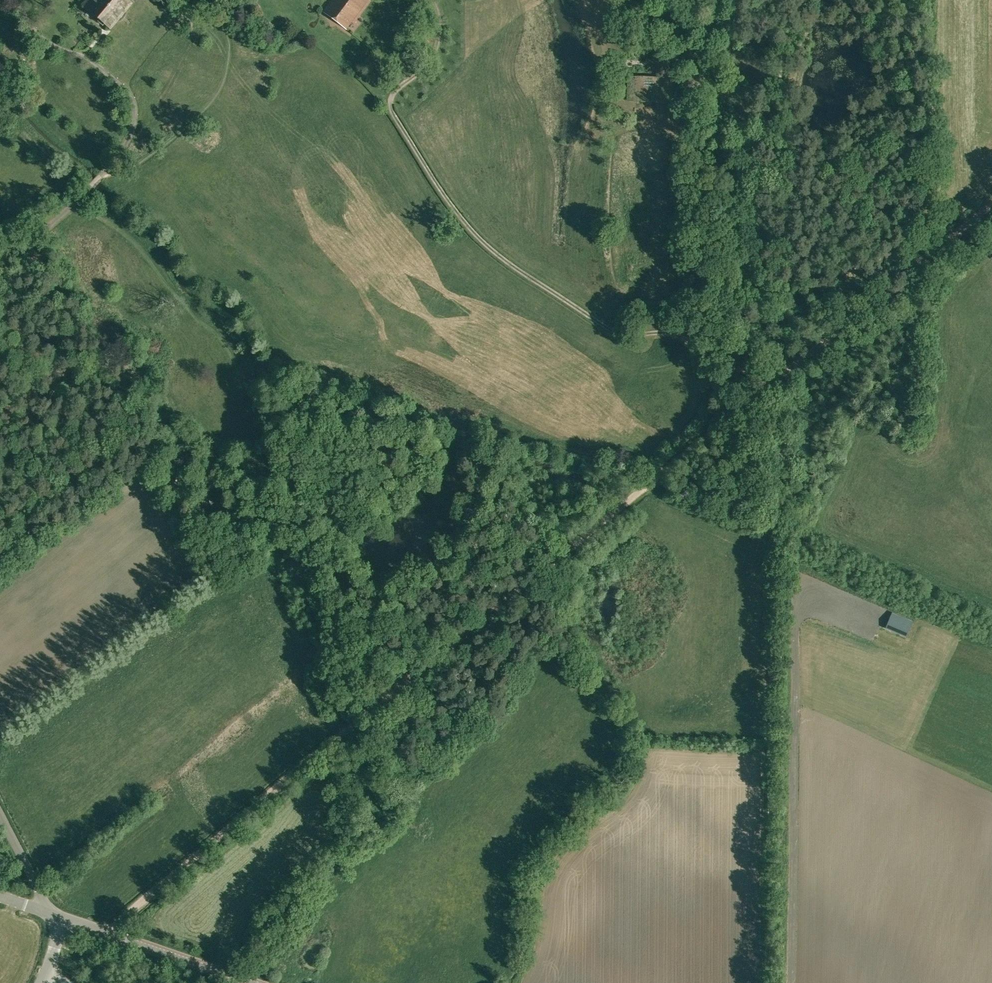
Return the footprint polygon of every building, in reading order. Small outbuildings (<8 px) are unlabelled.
[(84,5),(96,15),(101,20),(100,22),(105,26),(106,24),(110,27),(132,2),(129,0),(88,0),(84,5)] [(324,12),(347,28),(367,0),(333,0),(324,12)] [(668,45),(654,46),(652,46),(652,68),(656,68),(656,78),(627,78),(627,86),(627,101),(670,103),(670,78),(667,78),(667,69),(669,69),(668,45)]
